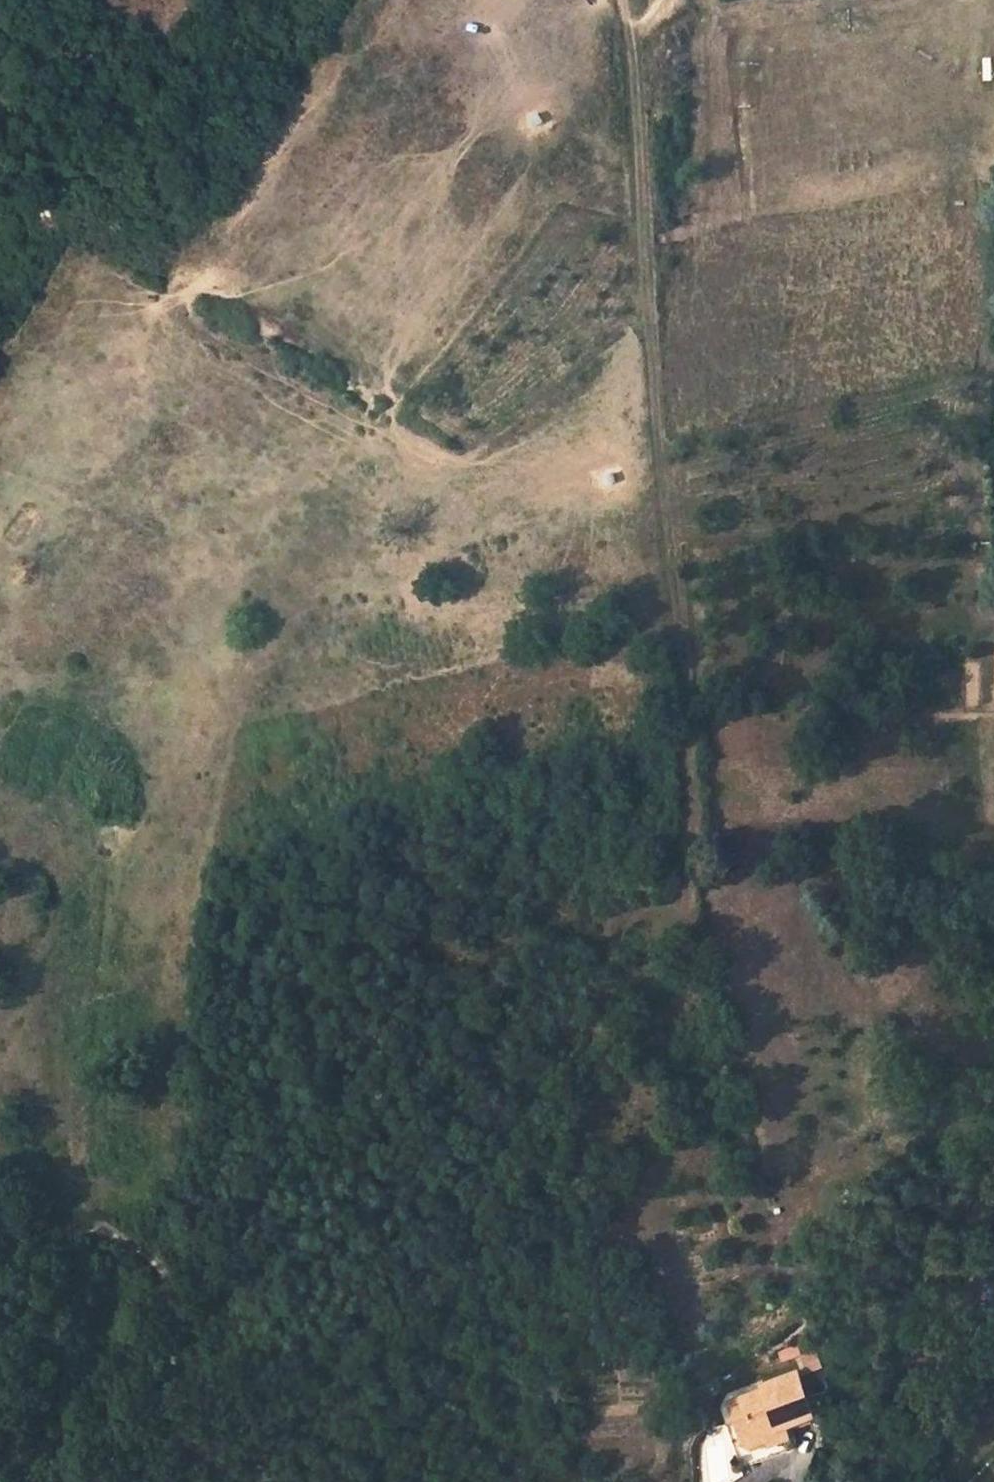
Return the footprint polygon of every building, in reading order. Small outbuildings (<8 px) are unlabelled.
[(806,1376),(810,1385),(825,1379),(821,1368),(823,1368),(816,1352),(802,1357),(809,1375),(806,1376)] [(764,1387),(764,1390),(728,1402),(743,1444),(754,1449),(768,1444),(770,1449),(792,1441),(787,1429),(815,1419),(797,1375),(764,1387)] [(810,1388),(814,1397),(828,1391),(825,1383),(810,1388)]
